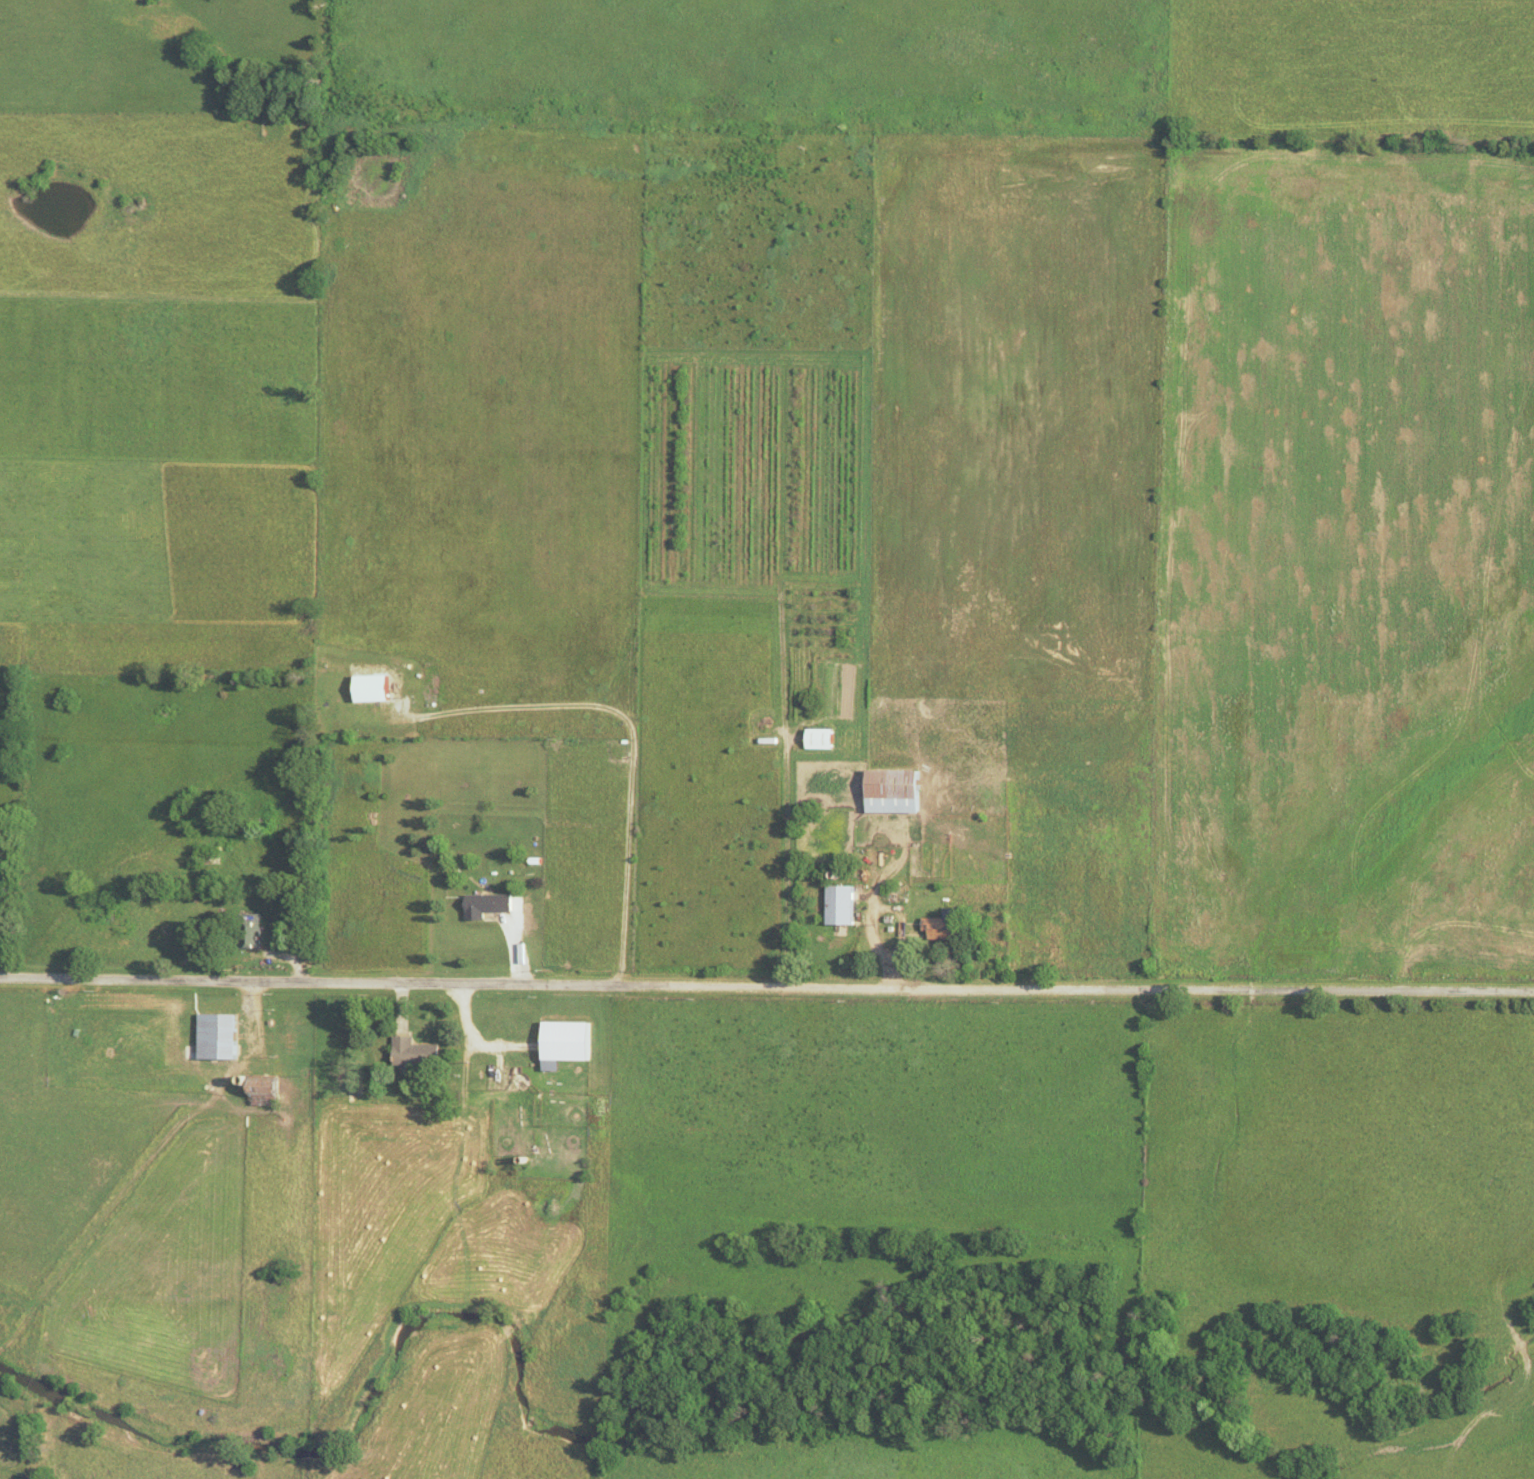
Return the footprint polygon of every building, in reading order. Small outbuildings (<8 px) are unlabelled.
[(395,701),(395,675),(352,675),(352,701),(395,701)] [(813,728),(813,749),(840,749),(840,728),(813,728)] [(921,771),(875,770),(874,811),(920,812),(921,771)] [(859,925),(859,885),(832,885),(832,925),(859,925)] [(519,895),(470,895),(470,921),(489,921),(489,912),(519,912),(519,895)] [(960,909),(947,909),(947,918),(926,918),(926,939),(960,939),(960,909)] [(266,949),(266,914),(247,914),(247,949),(266,949)] [(242,1059),(242,1014),(203,1014),(203,1059),(242,1059)] [(597,1072),(597,1022),(549,1022),(549,1071),(597,1072)] [(418,1045),(418,1036),(398,1036),(398,1067),(445,1067),(444,1044),(418,1045)]
